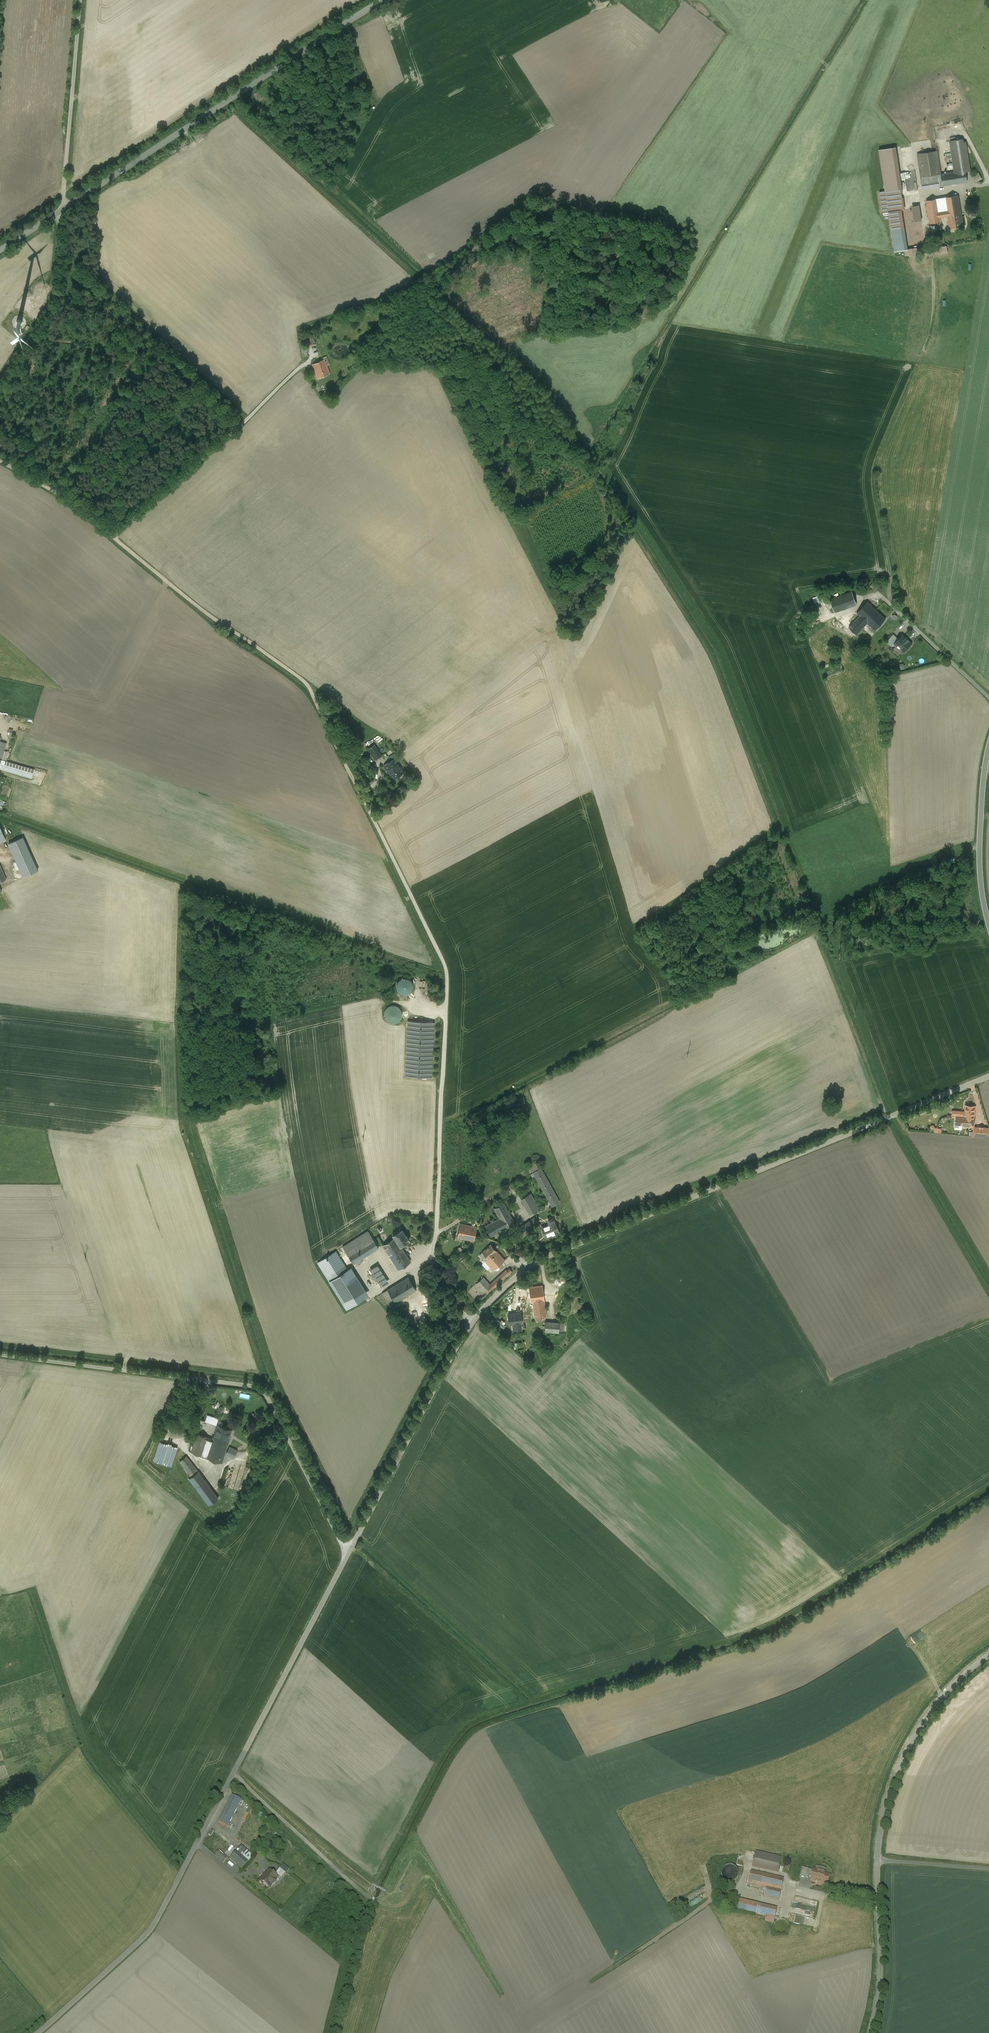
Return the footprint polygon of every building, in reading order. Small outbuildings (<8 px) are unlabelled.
[(962,139),(936,143),(937,151),(941,174),(965,170),(969,170),(965,142),(963,142),(962,139)] [(937,151),(917,154),(921,177),(941,174),(937,151)] [(941,174),(942,186),(967,182),(965,170),(941,174)] [(921,177),(922,189),(942,186),(941,174),(921,177)] [(902,188),(890,190),(893,211),(901,210),(905,209),(902,188)] [(901,210),(893,211),(890,190),(885,191),(891,230),(904,228),(903,220),(902,219),(902,218),(901,216),(901,214),(902,212),(901,210)] [(958,195),(926,200),(930,223),(940,221),(940,218),(948,216),(961,214),(958,195)] [(919,205),(912,206),(913,211),(914,213),(914,214),(914,215),(914,217),(915,221),(921,220),(919,205)] [(903,210),(902,212),(903,220),(905,221),(908,222),(911,221),(913,219),(914,217),(913,211),(911,210),(909,209),(906,209),(903,210)] [(961,214),(948,216),(949,228),(963,226),(961,214)] [(904,228),(891,230),(895,251),(908,249),(904,228)] [(936,247),(937,255),(950,253),(948,245),(936,247)] [(309,348),(317,345),(314,337),(306,340),(309,348)] [(324,359),(312,364),(318,379),(330,373),(324,359)] [(852,591),(830,599),(835,612),(856,604),(852,591)] [(867,601),(857,612),(860,615),(865,619),(875,609),(867,601)] [(875,609),(865,619),(868,622),(875,629),(885,619),(875,609)] [(860,615),(848,627),(856,634),(868,622),(865,619),(860,615)] [(837,617),(830,625),(835,630),(842,622),(837,617)] [(902,634),(894,643),(897,645),(897,646),(899,648),(900,648),(903,651),(911,643),(908,640),(908,639),(906,637),(905,637),(902,634)] [(374,744),(367,749),(375,760),(382,755),(374,744)] [(391,761),(384,765),(393,779),(404,772),(395,758),(391,761)] [(0,759),(0,768),(32,777),(34,769),(8,762),(0,759)] [(23,837),(9,843),(24,877),(38,870),(23,837)] [(397,988),(398,991),(400,993),(403,994),(405,994),(408,994),(410,992),(412,990),(413,987),(413,984),(411,982),(409,979),(407,978),(404,978),(401,979),(399,980),(397,983),(396,986),(397,988)] [(396,1007),(393,1006),(390,1007),(388,1009),(386,1011),(385,1014),(386,1018),(388,1020),(391,1022),(394,1022),(397,1022),(400,1020),(402,1017),(402,1014),(401,1011),(399,1008),(396,1007)] [(434,1022),(408,1021),(406,1077),(431,1078),(434,1022)] [(975,1106),(965,1105),(965,1111),(965,1112),(965,1116),(957,1115),(956,1115),(955,1125),(973,1126),(974,1126),(974,1116),(974,1117),(975,1106)] [(974,1126),(973,1126),(973,1133),(979,1133),(979,1135),(979,1136),(982,1136),(982,1133),(988,1134),(988,1128),(974,1126)] [(533,1171),(540,1167),(537,1162),(530,1166),(533,1171)] [(559,1202),(541,1168),(533,1172),(549,1202),(552,1206),(553,1205),(559,1202)] [(530,1194),(521,1199),(525,1206),(534,1200),(530,1194)] [(534,1200),(525,1206),(529,1214),(539,1208),(534,1200)] [(503,1203),(494,1208),(499,1218),(509,1212),(503,1203)] [(499,1218),(485,1226),(491,1236),(515,1223),(509,1212),(499,1218)] [(535,1217),(529,1221),(533,1226),(538,1222),(535,1217)] [(552,1218),(549,1220),(550,1223),(541,1227),(544,1235),(551,1232),(552,1236),(559,1233),(558,1231),(559,1231),(555,1222),(554,1222),(552,1218)] [(529,1221),(514,1232),(520,1240),(535,1228),(533,1226),(529,1221)] [(477,1227),(460,1223),(457,1237),(474,1241),(477,1227)] [(402,1230),(398,1232),(396,1232),(393,1233),(393,1235),(394,1237),(394,1238),(400,1246),(400,1245),(409,1240),(406,1235),(402,1230)] [(368,1231),(343,1247),(347,1254),(372,1238),(368,1231)] [(394,1237),(382,1245),(398,1269),(410,1262),(400,1245),(400,1246),(394,1238),(394,1237)] [(372,1238),(347,1254),(353,1264),(379,1248),(372,1238)] [(491,1244),(482,1253),(485,1256),(482,1258),(485,1261),(496,1251),(491,1244)] [(336,1251),(318,1262),(330,1281),(347,1270),(336,1251)] [(496,1251),(485,1261),(487,1263),(494,1270),(505,1260),(496,1251)] [(347,1270),(364,1297),(368,1294),(352,1267),(347,1270)] [(373,1272),(370,1269),(363,1273),(375,1291),(382,1286),(373,1272)] [(347,1270),(330,1281),(346,1308),(364,1297),(347,1270)] [(506,1270),(497,1278),(501,1282),(510,1273),(507,1270),(506,1270)] [(408,1277),(388,1289),(395,1302),(416,1289),(408,1277)] [(490,1285),(483,1277),(476,1283),(485,1293),(487,1295),(493,1289),(490,1285)] [(490,1285),(493,1289),(501,1282),(497,1278),(490,1285)] [(542,1286),(520,1289),(522,1303),(532,1302),(544,1300),(542,1286)] [(388,1289),(382,1293),(390,1305),(395,1302),(388,1289)] [(544,1300),(532,1302),(532,1304),(529,1304),(531,1319),(542,1317),(546,1316),(544,1300)] [(520,1313),(512,1314),(509,1315),(509,1314),(508,1314),(510,1324),(515,1324),(516,1329),(521,1328),(520,1323),(522,1323),(520,1313)] [(559,1323),(545,1322),(545,1331),(559,1332),(559,1323)] [(218,1419),(207,1415),(205,1421),(216,1425),(218,1419)] [(231,1429),(218,1425),(214,1436),(228,1441),(229,1439),(228,1439),(231,1429)] [(213,1438),(197,1433),(191,1452),(222,1462),(228,1441),(214,1436),(213,1436),(213,1438)] [(177,1447),(160,1441),(154,1460),(171,1466),(177,1447)] [(198,1471),(186,1456),(180,1461),(191,1476),(198,1471)] [(218,1498),(198,1471),(191,1476),(189,1478),(209,1505),(218,1498)] [(232,1796),(219,1822),(228,1827),(241,1800),(232,1796)] [(229,1848),(218,1838),(212,1845),(219,1851),(223,1854),(229,1848)] [(253,1857),(241,1846),(237,1851),(249,1861),(253,1857)] [(223,1854),(219,1851),(215,1855),(223,1863),(227,1858),(223,1854)] [(249,1861),(237,1851),(230,1859),(242,1869),(249,1861)] [(781,1858),(757,1852),(754,1865),(779,1870),(781,1858)] [(706,1863),(701,1864),(705,1884),(710,1884),(706,1863)] [(284,1864),(280,1868),(287,1873),(290,1869),(284,1864)] [(279,1868),(275,1874),(281,1879),(286,1873),(279,1868)] [(808,1869),(803,1868),(801,1877),(809,1878),(809,1876),(812,1877),(813,1871),(808,1870),(808,1869)] [(825,1872),(814,1870),(813,1871),(812,1877),(811,1881),(818,1882),(818,1881),(822,1882),(822,1883),(823,1883),(827,1884),(829,1875),(825,1874),(825,1872)] [(277,1877),(269,1871),(265,1875),(264,1875),(259,1881),(262,1884),(263,1883),(269,1888),(272,1885),(274,1885),(275,1883),(275,1881),(274,1880),(277,1877)] [(769,1875),(751,1871),(748,1883),(766,1887),(769,1875)] [(784,1878),(769,1875),(766,1887),(764,1896),(779,1899),(784,1878)] [(700,1890),(684,1899),(687,1904),(689,1903),(691,1907),(696,1904),(697,1905),(706,1900),(700,1890)] [(815,1918),(818,1901),(806,1899),(805,1904),(794,1902),(792,1913),(800,1915),(799,1920),(804,1920),(803,1924),(809,1925),(810,1922),(811,1922),(812,1918),(815,1918)] [(777,1908),(742,1900),(740,1910),(766,1916),(775,1918),(777,1908)] [(788,1929),(789,1926),(788,1923),(787,1921),(784,1920),(782,1919),(779,1920),(777,1921),(775,1924),(775,1926),(775,1929),(777,1931),(779,1933),(782,1933),(784,1933),(787,1931),(788,1929)]
